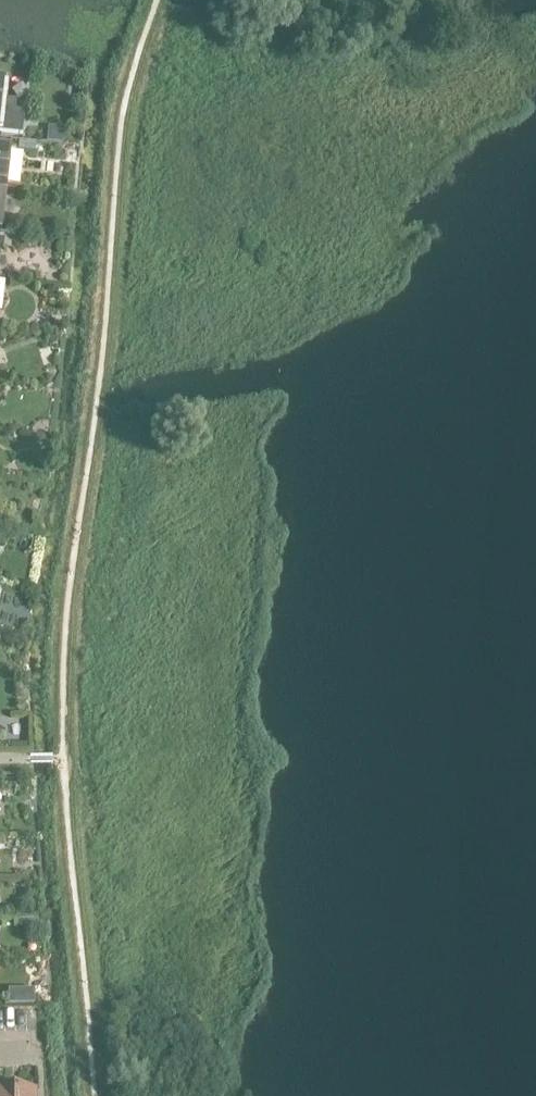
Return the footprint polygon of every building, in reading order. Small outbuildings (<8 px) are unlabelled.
[(25,112),(16,111),(17,101),(2,99),(5,76),(0,76),(0,132),(23,135),(25,112)] [(63,142),(64,129),(48,127),(47,140),(63,142)] [(11,144),(0,143),(0,184),(6,185),(11,144)]
